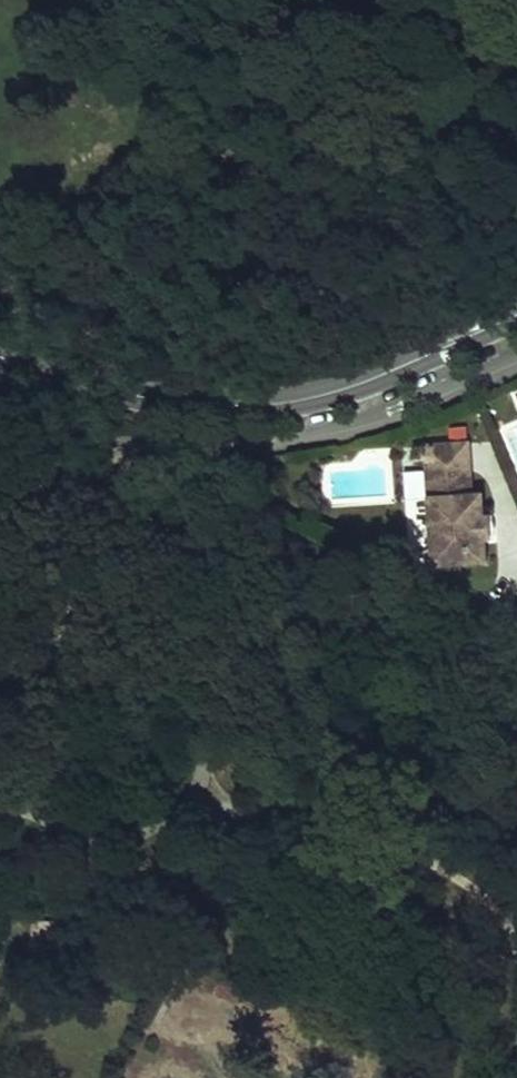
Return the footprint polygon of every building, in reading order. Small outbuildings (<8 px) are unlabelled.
[(464,438),(422,441),(424,472),(434,471),(435,492),(425,493),(429,564),(483,561),(481,537),(487,537),(485,512),(479,513),(478,489),(467,490),(464,438)] [(434,471),(424,472),(425,493),(435,492),(434,471)]
